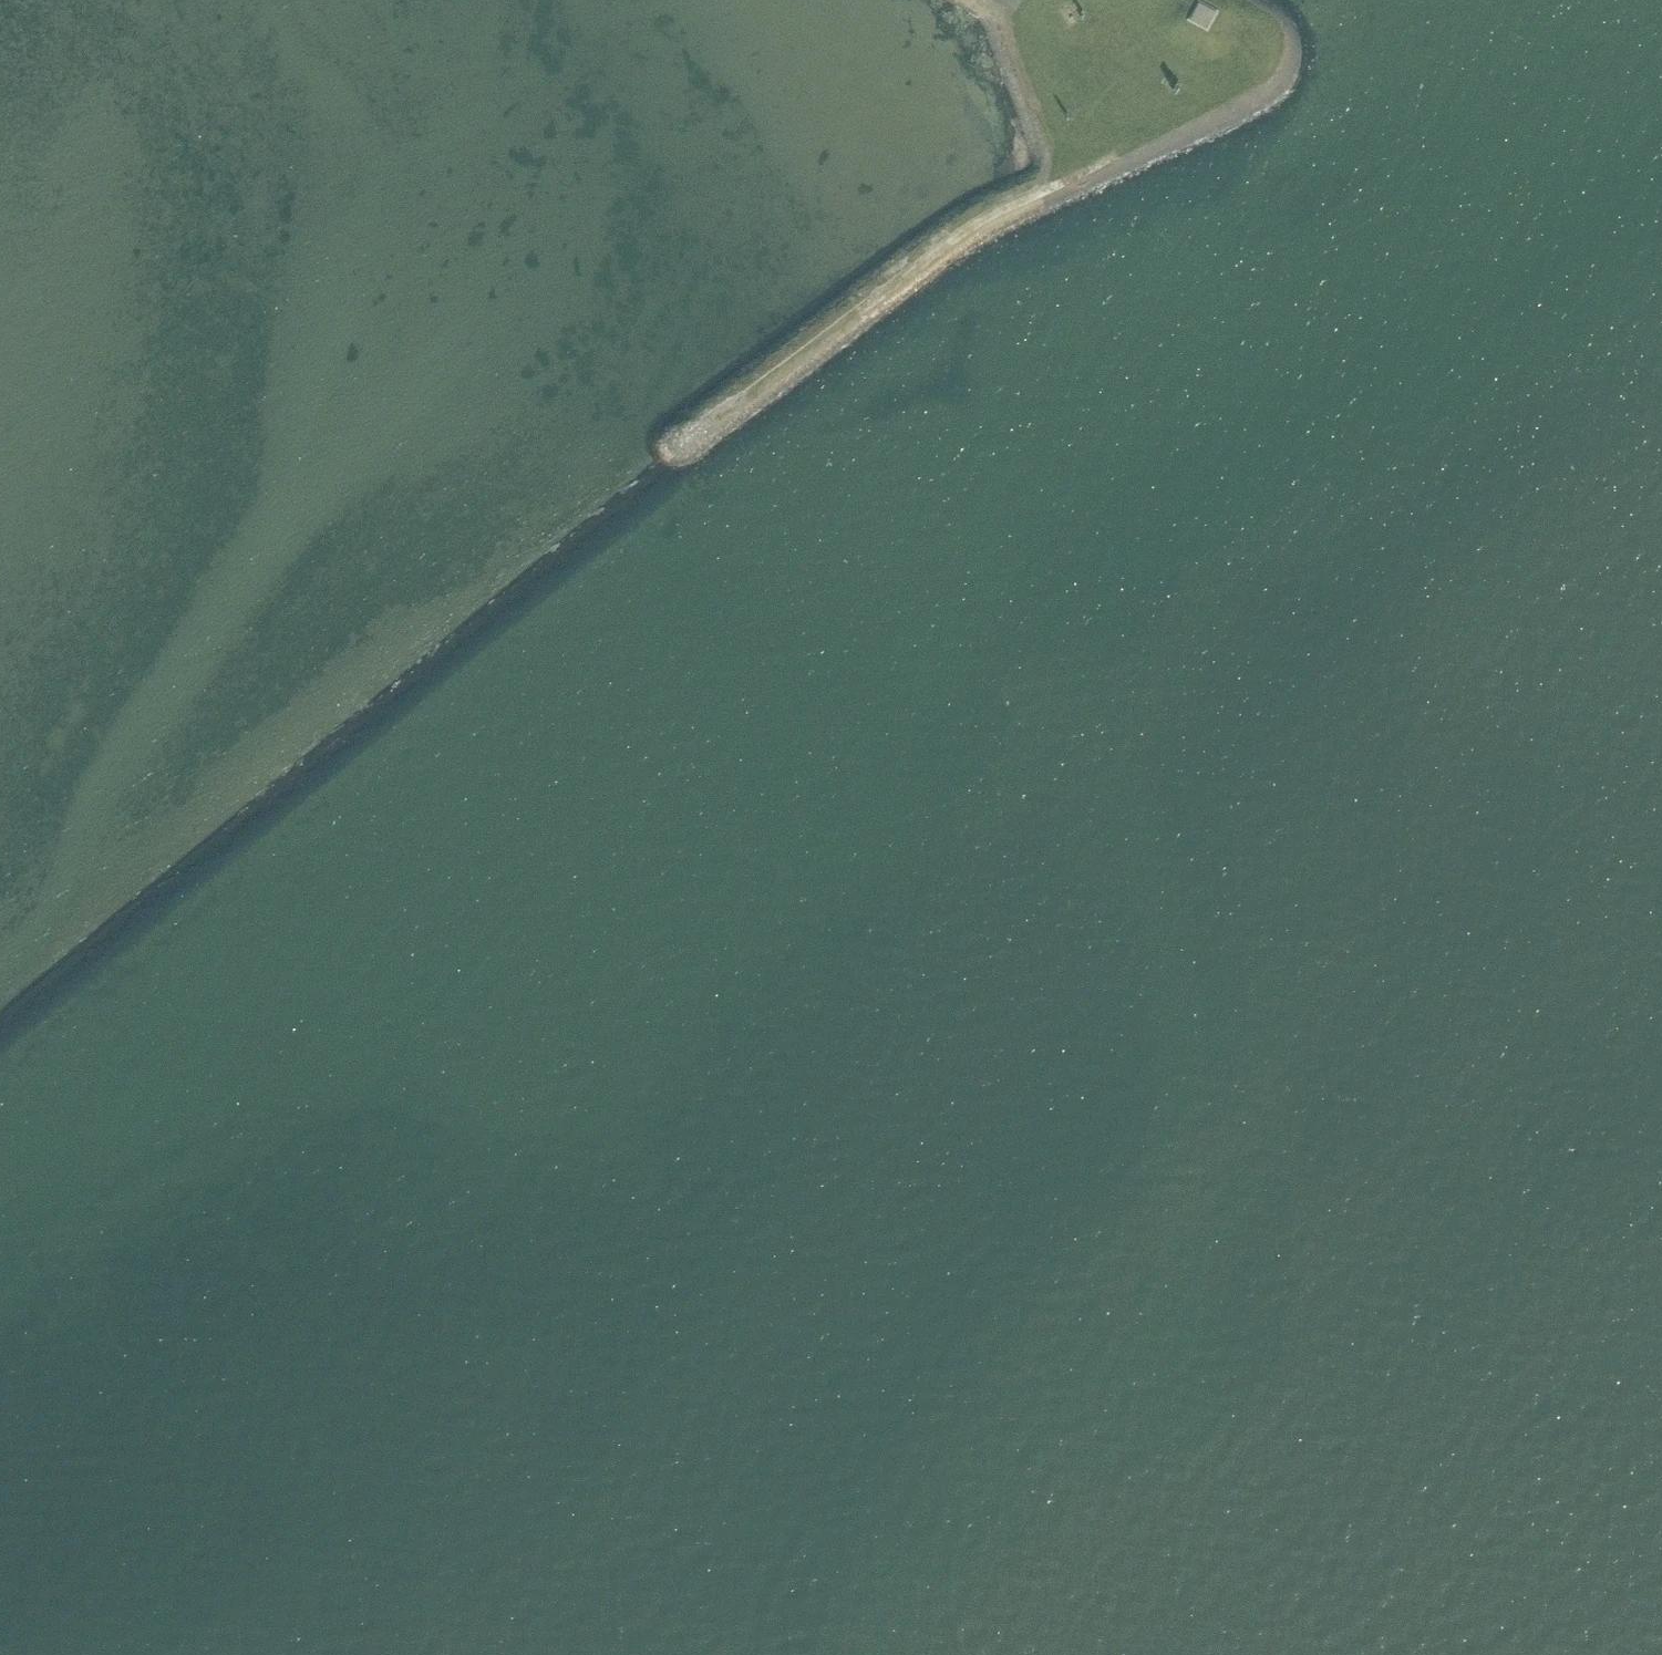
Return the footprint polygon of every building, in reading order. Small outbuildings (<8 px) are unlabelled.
[(1221,7),(1207,0),(1201,0),(1193,14),(1212,24),(1221,7)]
